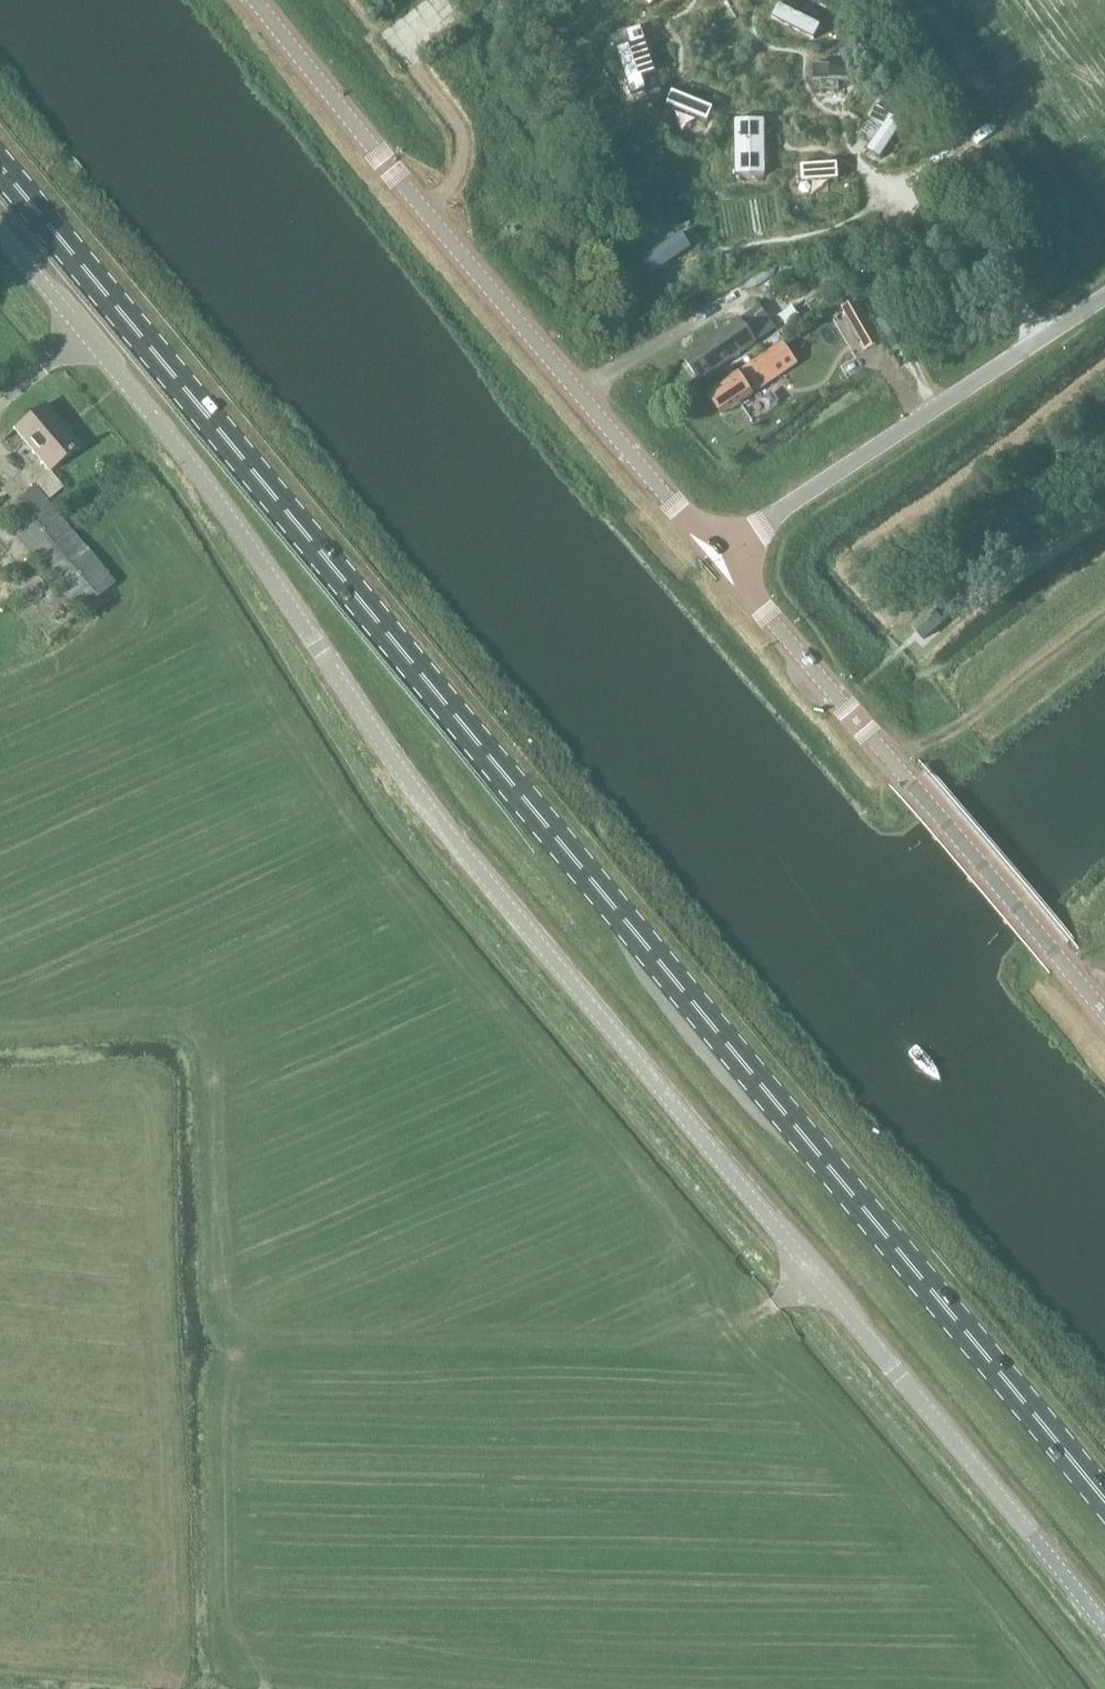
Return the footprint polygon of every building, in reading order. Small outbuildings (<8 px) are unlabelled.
[(779,5),(772,19),(814,41),(821,27),(779,5)] [(631,46),(617,51),(627,83),(631,96),(647,91),(643,78),(656,74),(652,61),(641,29),(627,33),(631,46)] [(813,66),(813,82),(849,82),(849,67),(813,66)] [(672,92),(667,105),(709,122),(714,109),(672,92)] [(882,129),(867,152),(879,159),(904,126),(877,107),(868,120),(882,129)] [(765,120),(735,120),(735,176),(765,176),(765,120)] [(838,165),(801,167),(802,182),(838,180),(838,165)] [(681,234),(645,259),(654,273),(691,248),(681,234)] [(850,244),(836,252),(842,262),(856,254),(850,244)] [(854,332),(869,324),(856,301),(841,309),(854,332)] [(700,382),(776,330),(760,307),(684,359),(700,382)] [(723,416),(795,364),(781,343),(708,395),(723,416)] [(16,433),(50,474),(81,449),(47,408),(16,433)] [(37,486),(50,501),(64,490),(51,474),(37,486)] [(35,486),(0,515),(0,521),(78,615),(115,583),(35,486)] [(923,640),(938,627),(943,623),(932,610),(912,627),(923,640)]
